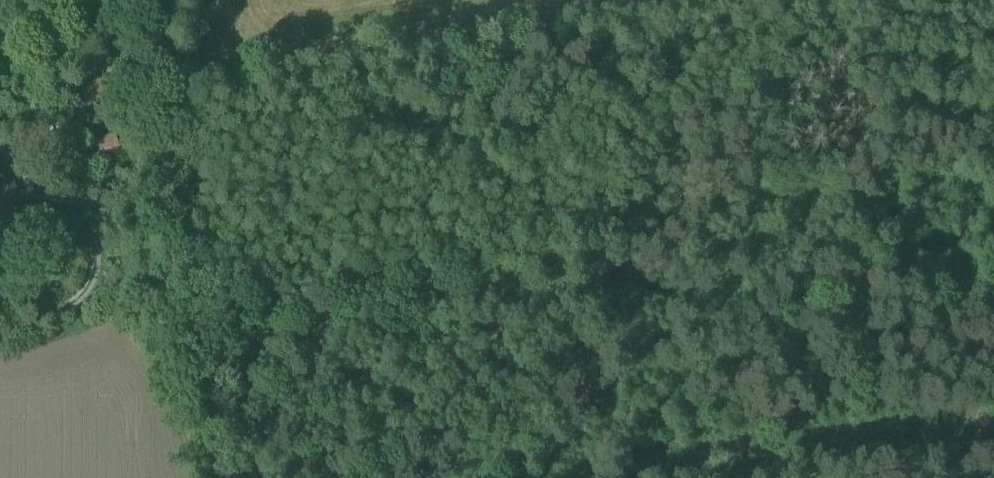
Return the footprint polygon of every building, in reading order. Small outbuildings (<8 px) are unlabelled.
[(113,137),(99,140),(103,152),(116,148),(113,137)] [(0,170),(0,225),(24,215),(5,168),(0,170)]
